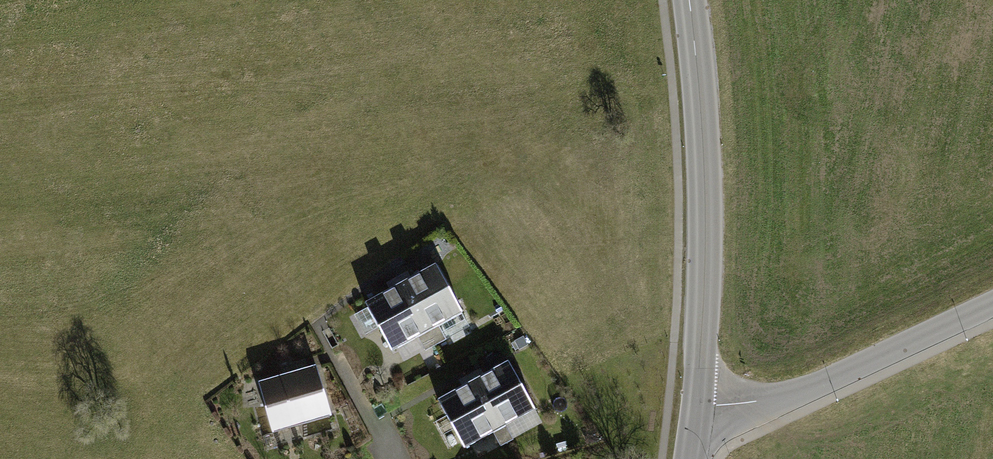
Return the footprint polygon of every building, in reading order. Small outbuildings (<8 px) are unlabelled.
[(448,269),(412,288),(436,334),(473,314),(448,269)] [(412,288),(369,311),(394,357),(436,334),(412,288)] [(525,365),(489,385),(513,430),(550,411),(525,365)] [(341,418),(325,367),(261,386),(277,438),(341,418)] [(489,385),(446,408),(471,453),(513,430),(489,385)]
